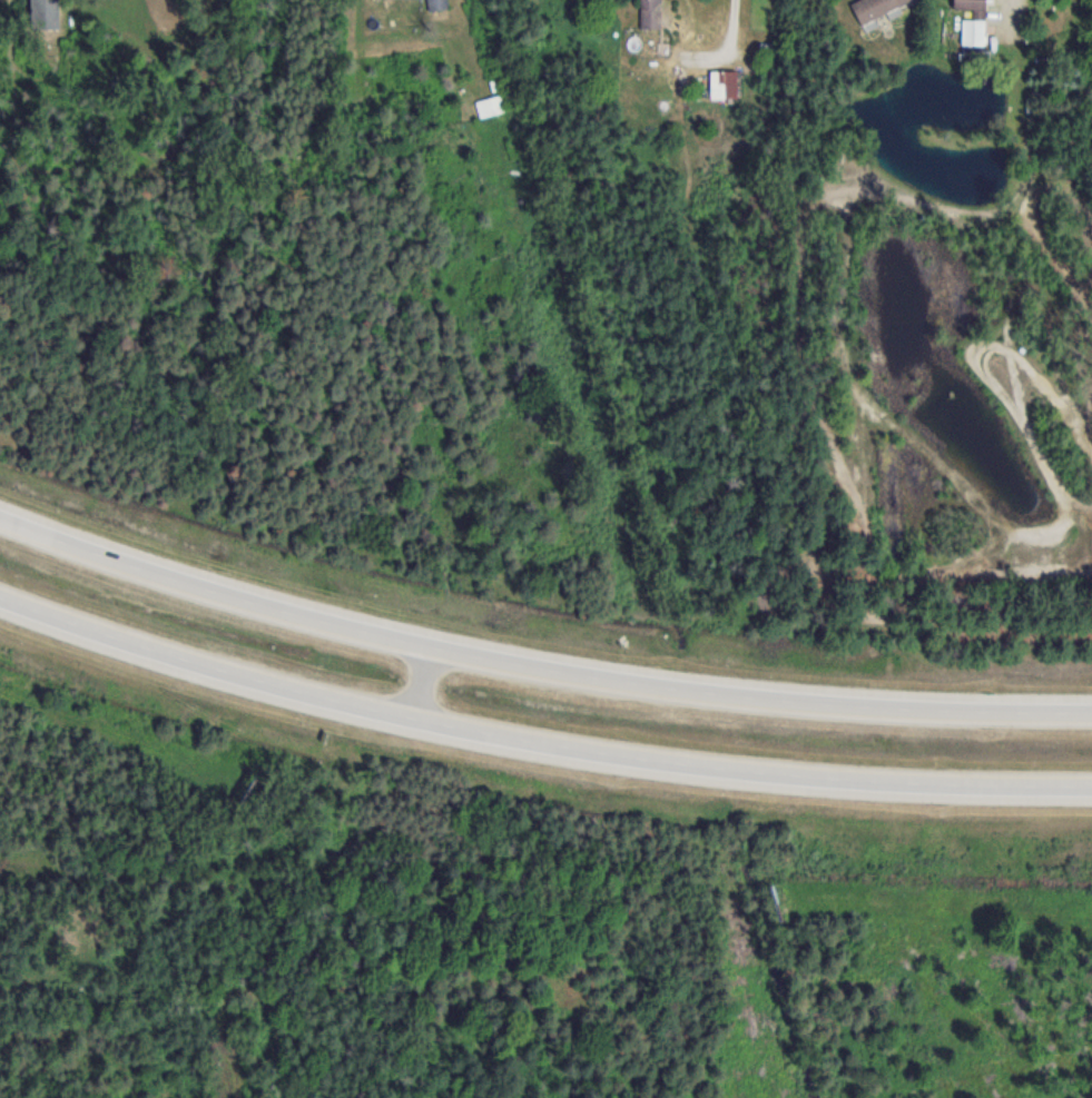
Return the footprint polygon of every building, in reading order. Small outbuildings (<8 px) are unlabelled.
[(28,29),(53,29),(53,0),(28,0),(28,29)] [(427,10),(448,9),(448,0),(427,0),(427,10)] [(639,31),(660,31),(660,0),(639,0),(639,31)] [(910,0),(857,0),(849,4),(859,27),(887,15),(888,18),(901,13),(898,6),(910,0)] [(984,46),(985,0),(952,0),(952,11),(971,11),(971,19),(962,19),(961,46),(984,46)] [(736,72),(708,72),(708,98),(736,98),(736,72)] [(479,119),(505,114),(501,96),(476,101),(479,119)]
